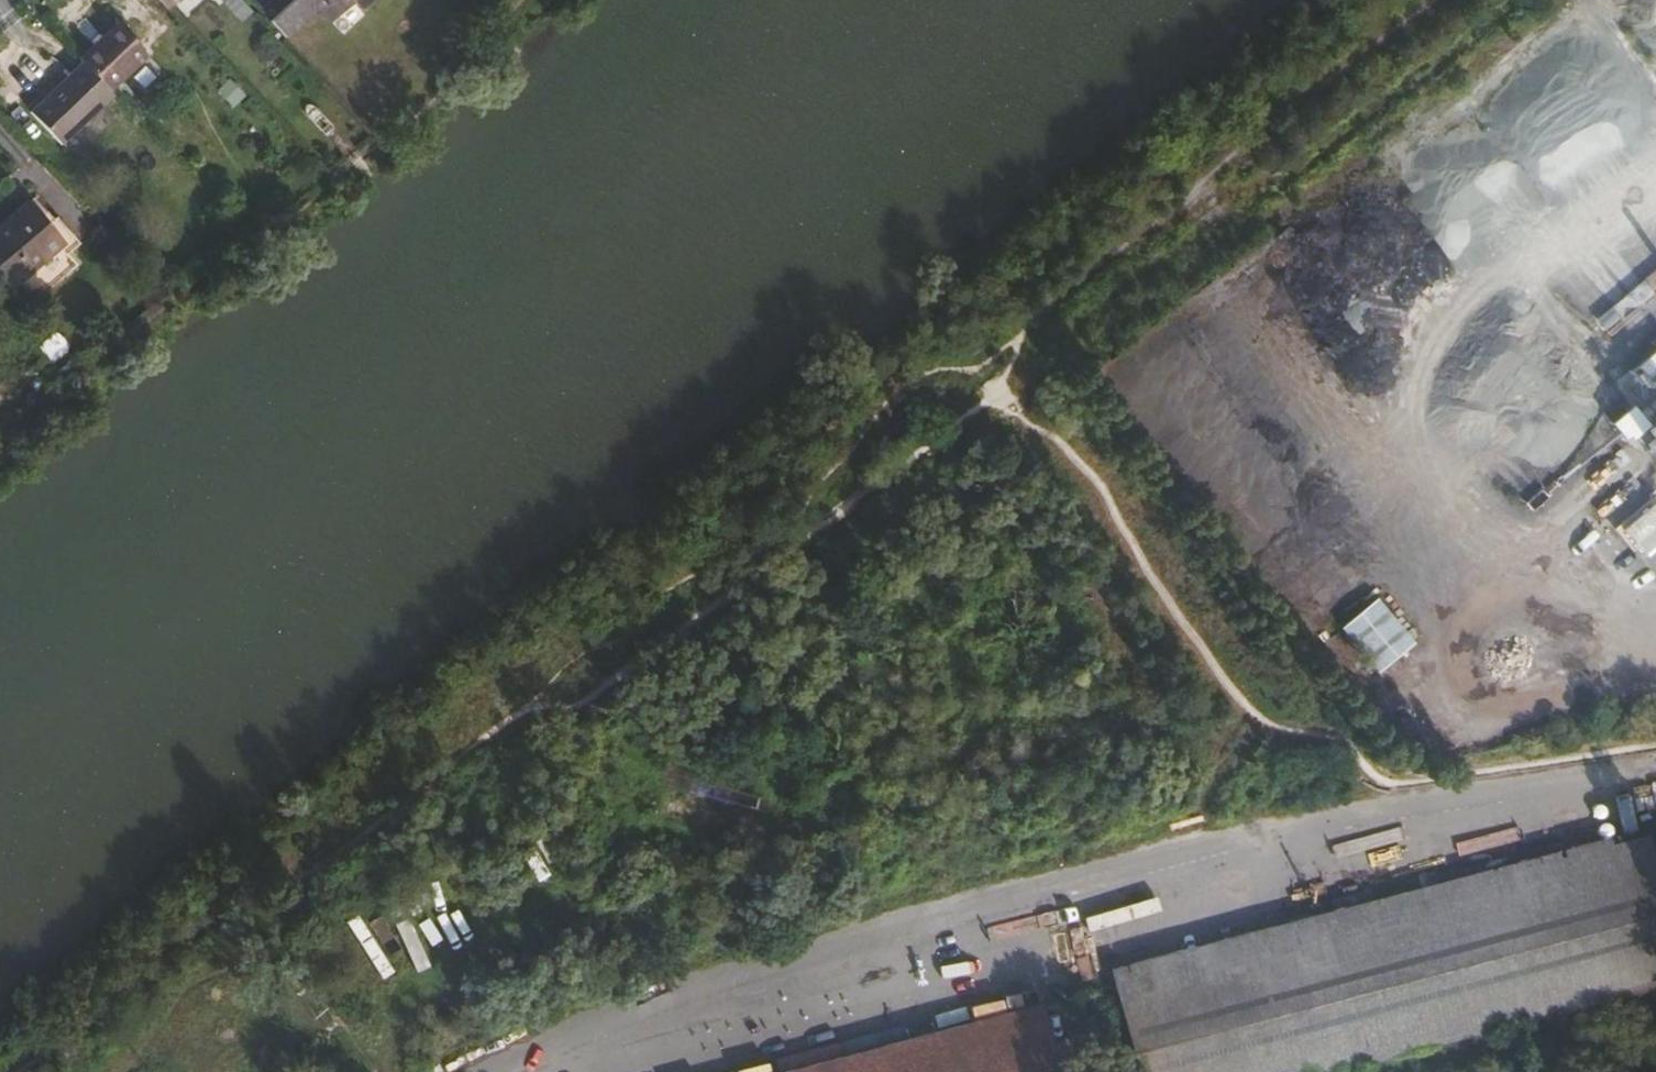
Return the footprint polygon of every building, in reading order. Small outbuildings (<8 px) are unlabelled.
[(167,10),(177,0),(157,0),(167,10)] [(268,19),(288,41),(317,17),(320,21),(325,17),(341,34),(364,13),(360,8),(368,0),(289,0),(268,19)] [(117,22),(78,60),(81,63),(109,92),(148,54),(117,22)] [(109,92),(81,63),(32,111),(63,144),(113,96),(109,92)] [(0,224),(0,275),(8,285),(62,241),(28,200),(0,224)] [(1645,444),(1655,458),(1655,434),(1645,444)] [(1655,538),(1655,496),(1654,494),(1614,528),(1628,545),(1632,542),(1648,528),(1655,538)] [(1655,543),(1655,538),(1648,528),(1632,542),(1643,554),(1655,543)] [(1377,598),(1341,628),(1379,673),(1415,643),(1377,598)] [(1110,968),(1114,985),(1651,846),(1646,829),(1110,968)] [(1114,985),(1137,1071),(1334,1071),(1655,987),(1655,866),(1651,846),(1114,985)] [(1041,1005),(788,1071),(1059,1071),(1041,1005)]
